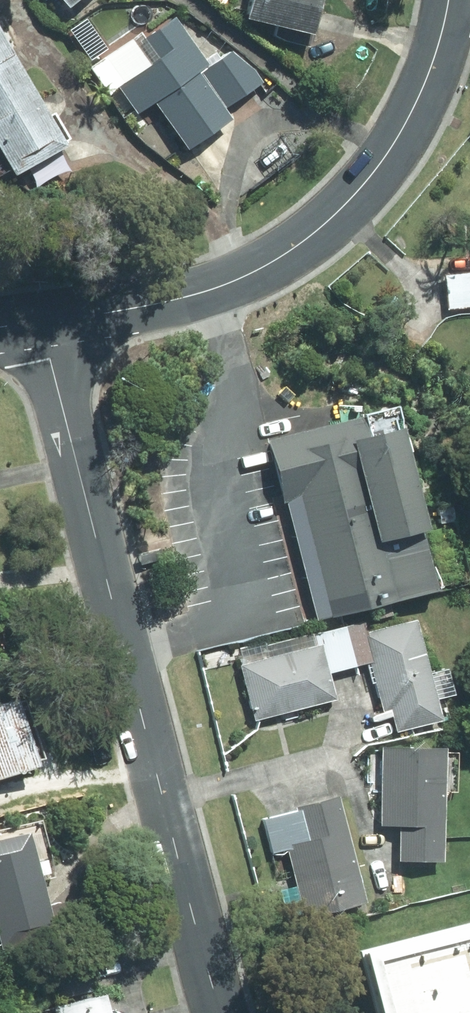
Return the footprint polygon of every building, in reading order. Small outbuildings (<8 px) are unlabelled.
[(308,47),(319,0),(248,0),(243,18),(275,26),(274,35),(285,41),(308,47)] [(149,15),(165,12),(163,3),(148,5),(149,15)] [(154,102),(186,149),(230,119),(223,109),(262,82),(253,70),(230,51),(219,59),(214,52),(203,60),(174,17),(138,42),(151,62),(116,86),(136,115),(154,102)] [(19,65),(0,31),(0,76),(19,65)] [(0,76),(0,158),(11,177),(65,146),(19,65),(0,76)] [(312,621),(436,588),(393,425),(362,433),(357,416),(261,441),(277,505),(281,503),(312,621)] [(374,619),(392,614),(390,605),(372,609),(374,619)] [(440,717),(414,616),(364,629),(362,619),(343,624),(354,665),(368,661),(380,710),(388,708),(393,730),(440,717)] [(354,665),(343,624),(312,632),(311,631),(264,644),(264,641),(236,648),(241,664),(238,665),(252,718),(334,698),(328,672),(354,665)] [(37,758),(13,693),(0,698),(0,772),(37,758)] [(443,860),(445,745),(381,744),(380,824),(399,825),(397,859),(443,860)] [(365,900),(337,794),(295,805),(296,809),(262,818),(271,852),(286,848),(296,886),(280,889),(287,917),(302,913),(303,916),(365,900)] [(27,827),(0,834),(0,947),(1,950),(56,935),(27,827)] [(467,919),(348,949),(365,1012),(469,1012),(469,929),(467,919)] [(101,987),(49,1000),(53,1012),(108,1012),(101,987)]
